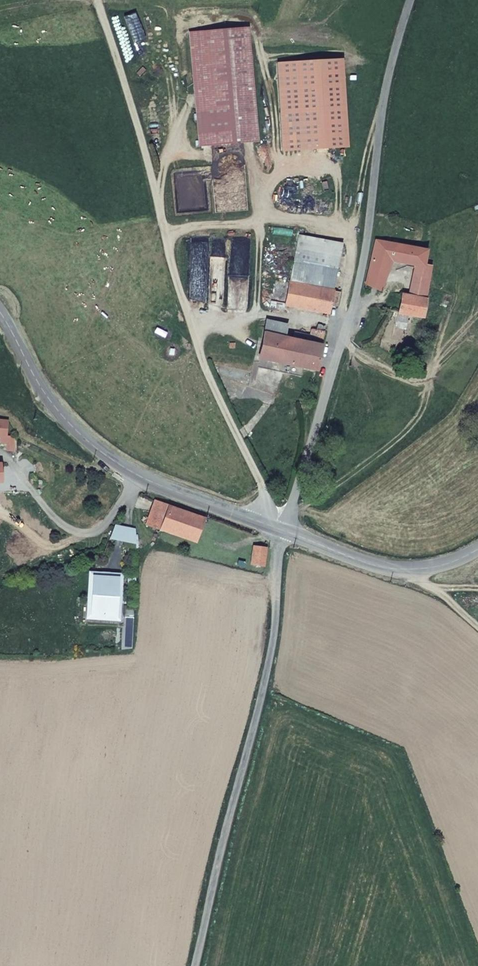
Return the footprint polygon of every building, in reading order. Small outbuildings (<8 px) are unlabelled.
[(248,26),(188,33),(199,147),(259,142),(248,26)] [(276,63),(282,151),(347,147),(341,59),(276,63)] [(287,265),(329,272),(335,246),(293,237),(287,265)] [(382,291),(392,262),(415,267),(426,269),(428,250),(375,240),(364,284),(382,291)] [(282,287),(324,296),(329,272),(287,265),(282,287)] [(426,269),(415,267),(409,294),(426,297),(431,270),(426,269)] [(320,317),(320,312),(324,296),(282,287),(278,308),(320,317)] [(399,315),(424,319),(426,297),(409,294),(403,293),(399,315)] [(330,312),(333,297),(324,296),(320,312),(330,312)] [(271,316),(273,308),(265,306),(264,315),(271,316)] [(259,337),(279,341),(282,324),(262,322),(259,337)] [(259,337),(254,364),(293,372),(306,375),(316,334),(298,331),(296,343),(279,341),(259,337)] [(293,372),(254,364),(252,374),(291,382),(293,372)] [(15,435),(6,434),(0,434),(0,444),(5,444),(5,453),(15,453),(15,435)] [(35,457),(38,449),(26,443),(22,452),(35,457)] [(197,543),(205,517),(168,505),(166,510),(160,530),(197,543)] [(160,530),(166,510),(153,506),(146,525),(160,530)] [(133,543),(133,527),(110,523),(108,539),(133,543)] [(263,564),(266,546),(252,544),(250,561),(263,564)] [(122,624),(123,571),(87,569),(83,620),(122,624)]
